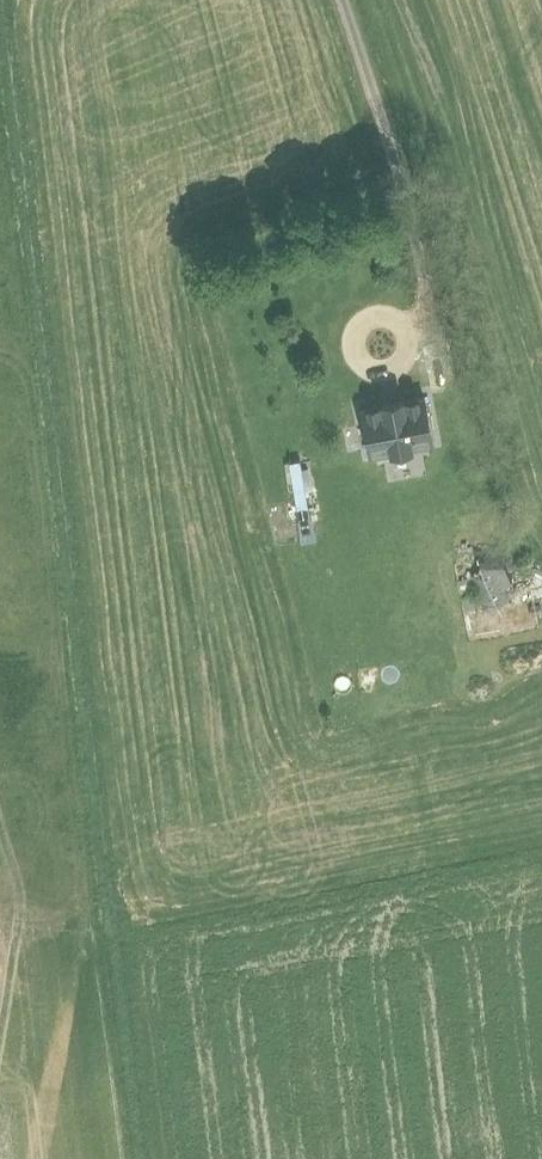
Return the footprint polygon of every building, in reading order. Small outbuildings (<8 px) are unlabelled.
[(363,454),(386,449),(387,453),(410,448),(410,445),(434,440),(424,392),(400,397),(399,392),(376,396),(377,401),(354,406),(363,454)] [(309,459),(292,461),(296,521),(313,520),(309,459)] [(525,555),(454,571),(466,620),(536,603),(525,555)]
